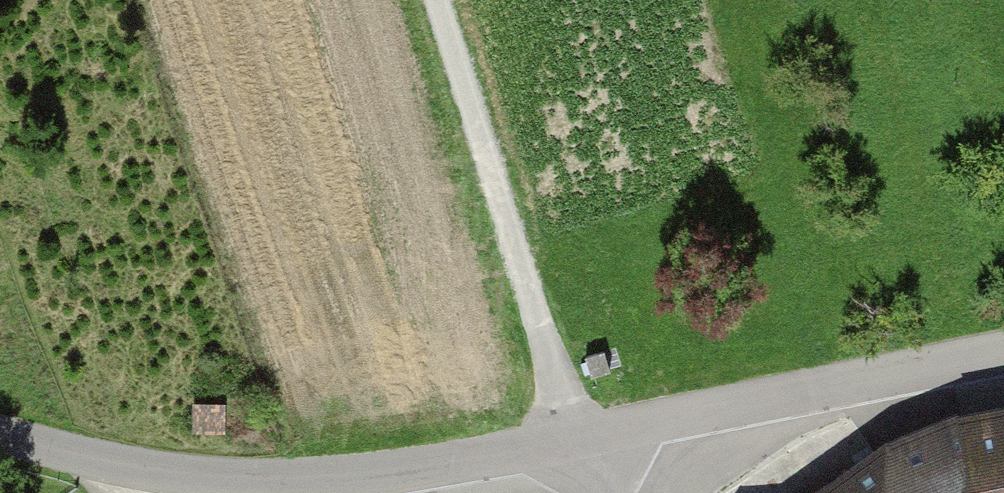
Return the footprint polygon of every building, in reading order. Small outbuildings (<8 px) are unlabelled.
[(613,333),(592,338),(599,364),(620,358),(613,333)] [(968,419),(981,492),(1003,492),(1003,413),(968,419)] [(968,419),(889,457),(840,492),(981,492),(968,419)]
